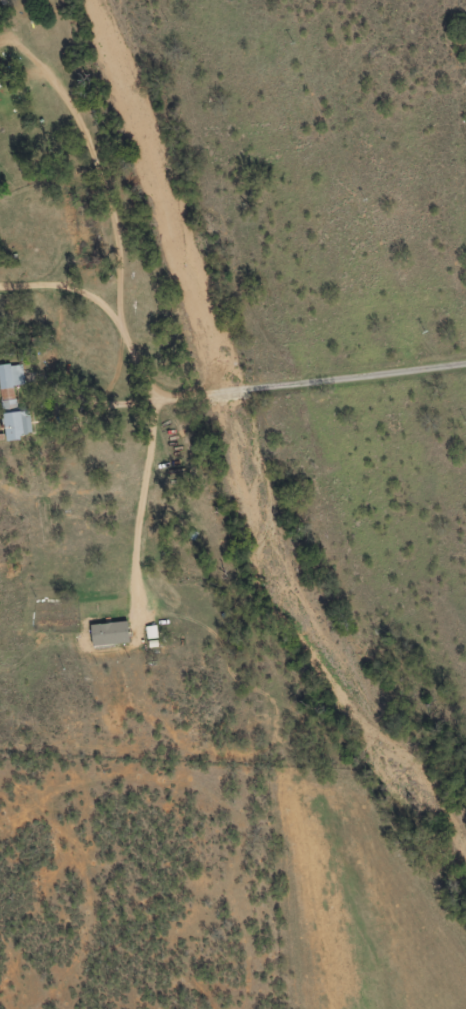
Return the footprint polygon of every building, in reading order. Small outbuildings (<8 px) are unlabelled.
[(33,440),(29,408),(18,409),(15,387),(24,386),(21,365),(0,367),(0,387),(7,443),(33,440)]
